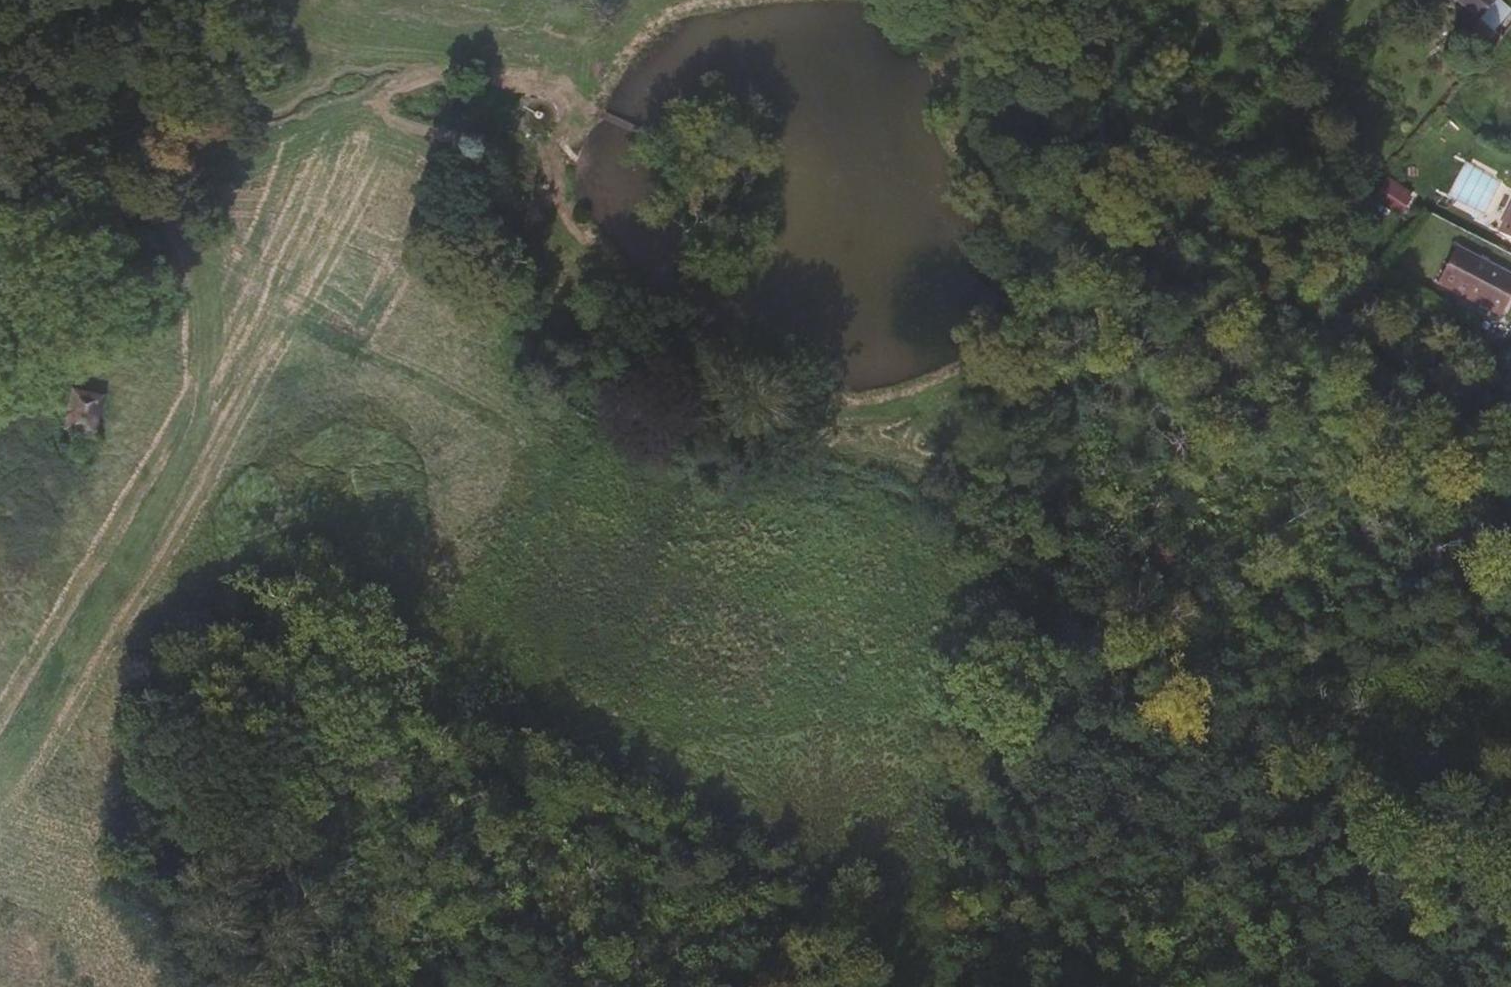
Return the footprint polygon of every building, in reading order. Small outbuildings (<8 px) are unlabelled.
[(1493,0),(1451,0),(1476,21),(1466,33),(1483,46),(1492,34),(1491,31),(1507,11),(1493,0)] [(1387,175),(1372,199),(1401,216),(1416,192),(1387,175)] [(1496,235),(1510,243),(1510,205),(1496,235)] [(1510,292),(1510,279),(1452,251),(1435,284),(1499,317),(1510,292)] [(89,431),(95,400),(73,396),(67,427),(89,431)]
